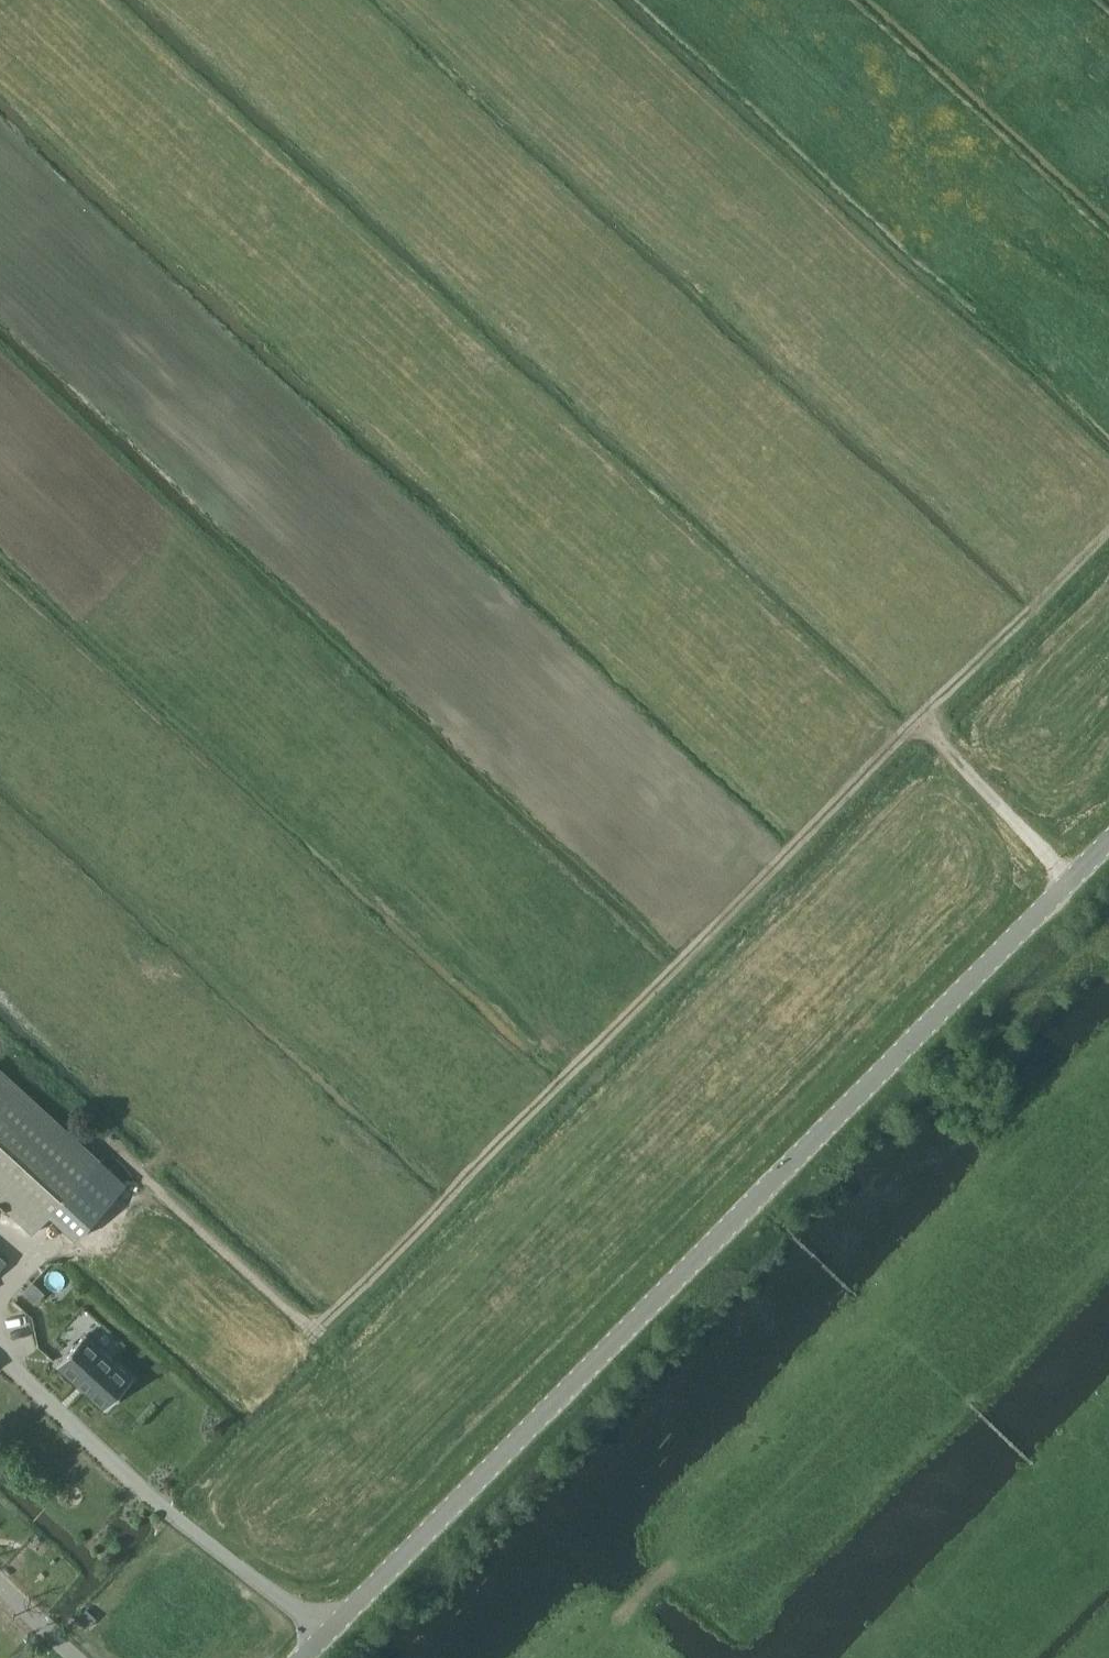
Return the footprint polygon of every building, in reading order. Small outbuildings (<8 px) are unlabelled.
[(34,1232),(51,1214),(78,1238),(124,1187),(98,1163),(0,1074),(0,1201),(34,1232)] [(86,1334),(58,1364),(59,1365),(105,1407),(106,1408),(134,1378),(133,1377),(132,1377),(86,1335),(87,1335),(86,1334)] [(86,1608),(77,1618),(87,1627),(96,1618),(86,1608)]
